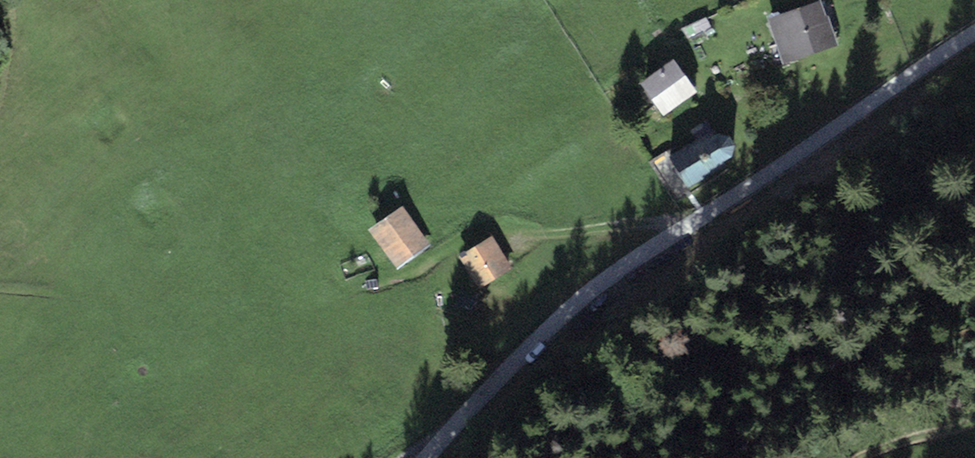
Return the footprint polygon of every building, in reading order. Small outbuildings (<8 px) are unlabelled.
[(769,17),(784,61),(836,43),(821,0),(819,0),(769,17)] [(674,58),(639,82),(663,115),(697,91),(674,58)] [(708,133),(670,156),(689,187),(726,164),(723,160),(731,156),(736,145),(729,134),(717,133),(710,137),(708,133)] [(407,210),(372,236),(400,272),(434,246),(407,210)] [(493,237),(461,254),(479,289),(511,273),(493,237)]
